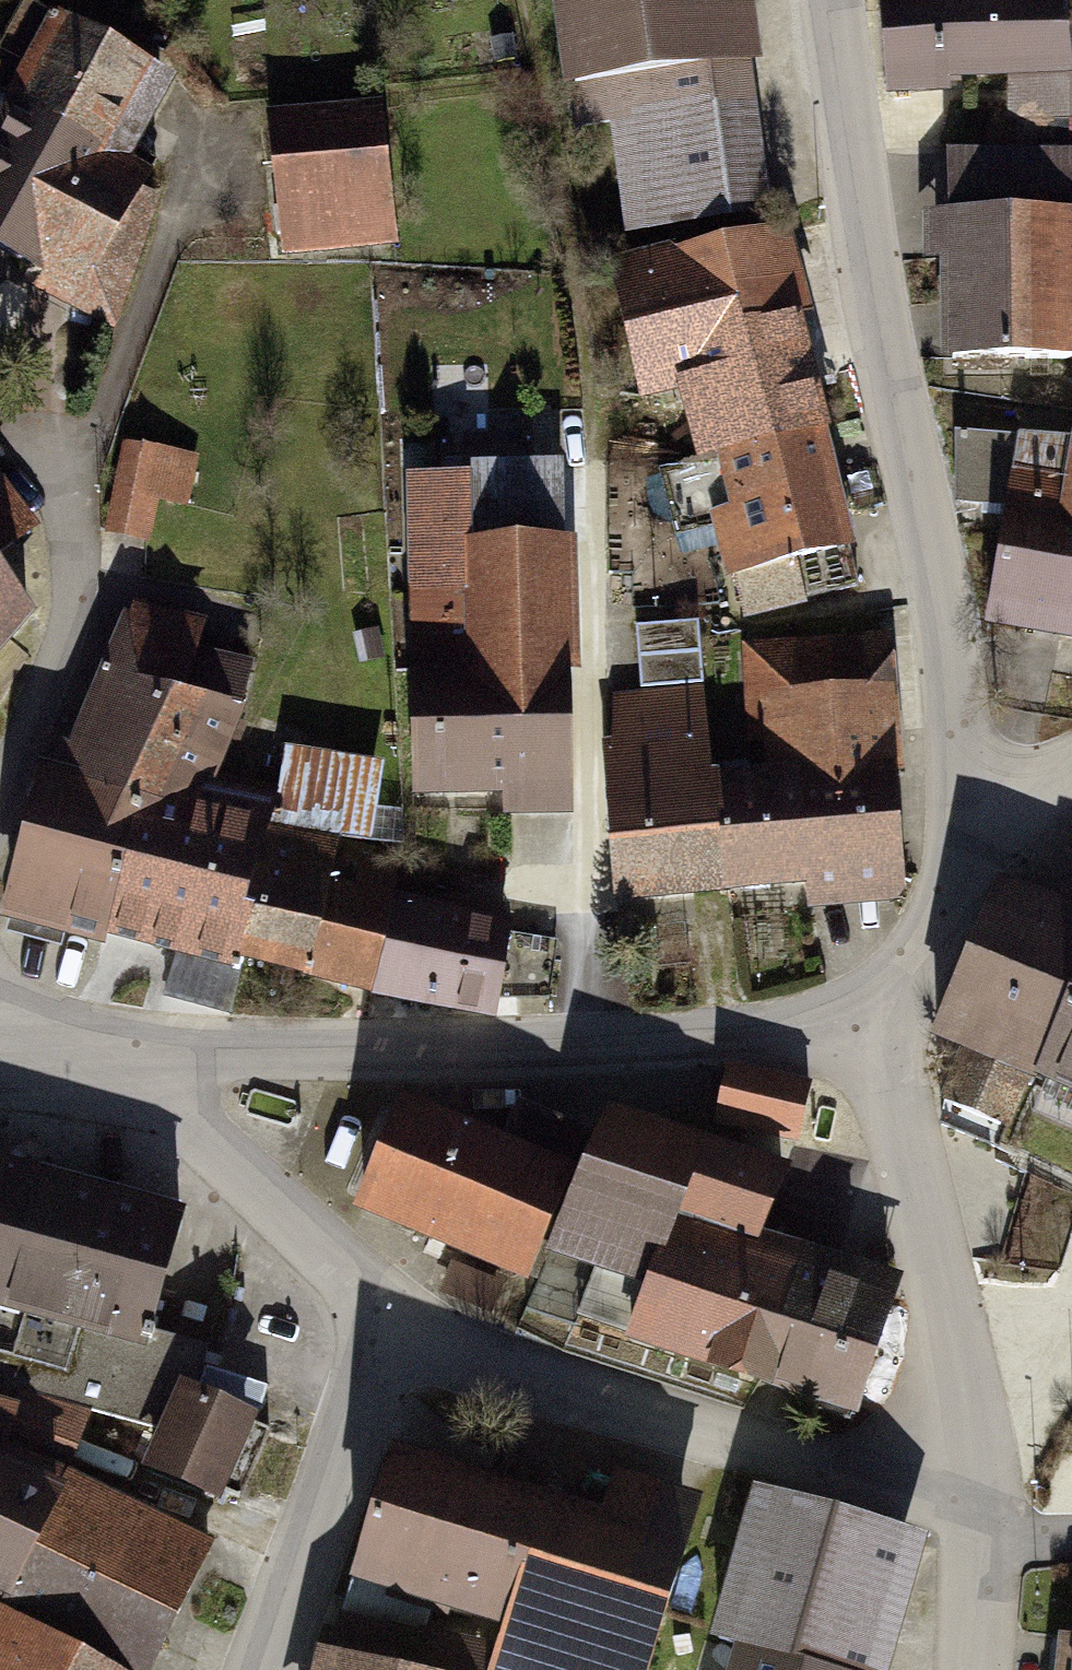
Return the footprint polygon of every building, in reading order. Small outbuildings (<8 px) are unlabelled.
[(29,0),(19,0),(0,35),(0,248),(91,296),(150,183),(130,166),(177,78),(29,0)] [(572,129),(616,123),(631,234),(772,215),(752,65),(763,64),(755,0),(554,0),(572,129)] [(888,9),(895,98),(1008,88),(1011,128),(1071,123),(1071,0),(989,0),(888,9)] [(386,102),(268,115),(283,256),(402,242),(386,102)] [(938,366),(1071,369),(1071,150),(943,147),(938,366)] [(798,215),(613,260),(680,536),(717,527),(732,586),(857,556),(806,348),(829,342),(798,215)] [(200,458),(118,444),(103,532),(155,541),(161,503),(191,508),(200,458)] [(44,531),(0,471),(0,563),(44,531)] [(1071,482),(1020,473),(991,641),(1071,655),(1071,476),(1071,482)] [(568,481),(410,484),(416,812),(574,809),(568,481)] [(42,621),(0,565),(0,652),(42,621)] [(212,621),(129,603),(69,764),(51,759),(4,916),(176,957),(165,1000),(238,1015),(246,969),(489,1034),(518,931),(386,901),(398,855),(377,849),(391,767),(286,750),(274,800),(219,789),(258,662),(203,647),(212,621)] [(716,687),(609,693),(622,904),(813,893),(814,914),(906,908),(890,639),(748,647),(756,776),(721,778),(716,687)] [(1003,888),(935,1045),(968,1062),(949,1103),(1019,1136),(1042,1085),(1071,1099),(1071,917),(1003,888)] [(813,1088),(732,1067),(717,1130),(798,1150),(813,1088)] [(511,1135),(404,1101),(363,1214),(540,1292),(555,1261),(646,1296),(630,1352),(858,1428),(908,1282),(769,1241),(796,1175),(782,1170),(710,1140),(611,1106),(593,1141),(520,1110),(511,1135)] [(10,1168),(0,1207),(0,1310),(149,1348),(152,1337),(184,1212),(10,1168)] [(449,1292),(499,1302),(504,1276),(454,1266),(449,1292)] [(0,1310),(0,1397),(166,1421),(183,1382),(202,1391),(211,1353),(152,1337),(149,1348),(0,1310)] [(202,1391),(183,1382),(166,1421),(143,1472),(222,1506),(261,1417),(202,1391)] [(225,1548),(74,1479),(92,1412),(0,1398),(0,1669),(166,1669),(225,1548)] [(702,1506),(621,1479),(610,1521),(397,1457),(347,1657),(324,1655),(320,1669),(492,1669),(494,1658),(414,1641),(421,1613),(513,1631),(504,1669),(658,1669),(702,1506)] [(760,1499),(708,1669),(891,1669),(927,1549),(760,1499)] [(1059,1639),(1055,1669),(1071,1669),(1071,1641),(1059,1639)]
